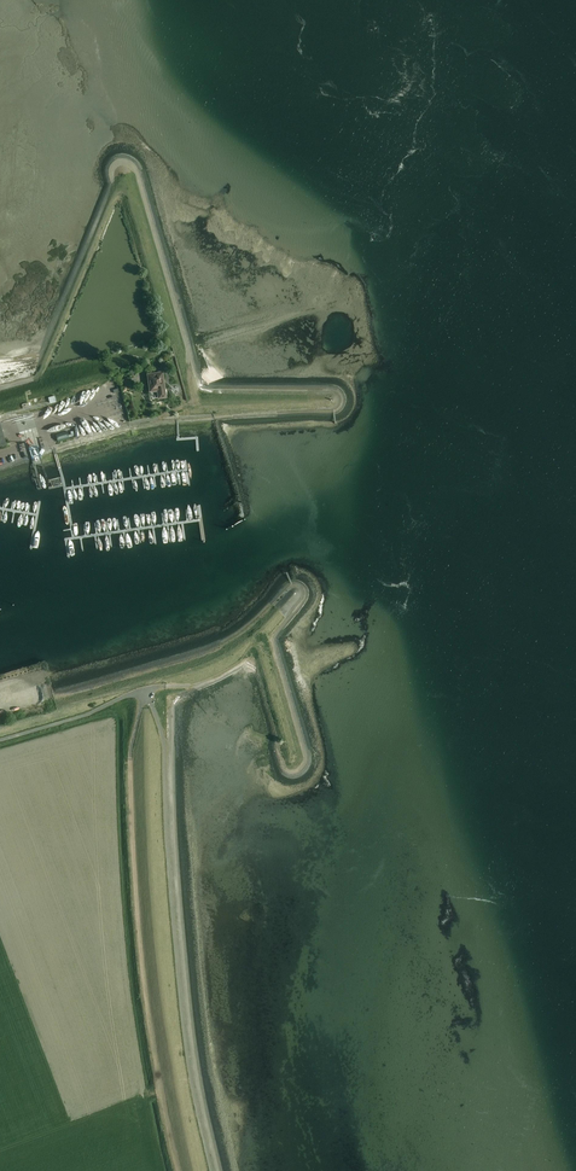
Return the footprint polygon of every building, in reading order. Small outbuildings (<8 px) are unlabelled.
[(152,399),(158,398),(166,397),(165,388),(163,389),(161,373),(147,375),(148,380),(150,379),(152,399)] [(58,442),(69,438),(67,432),(56,435),(58,442)]
